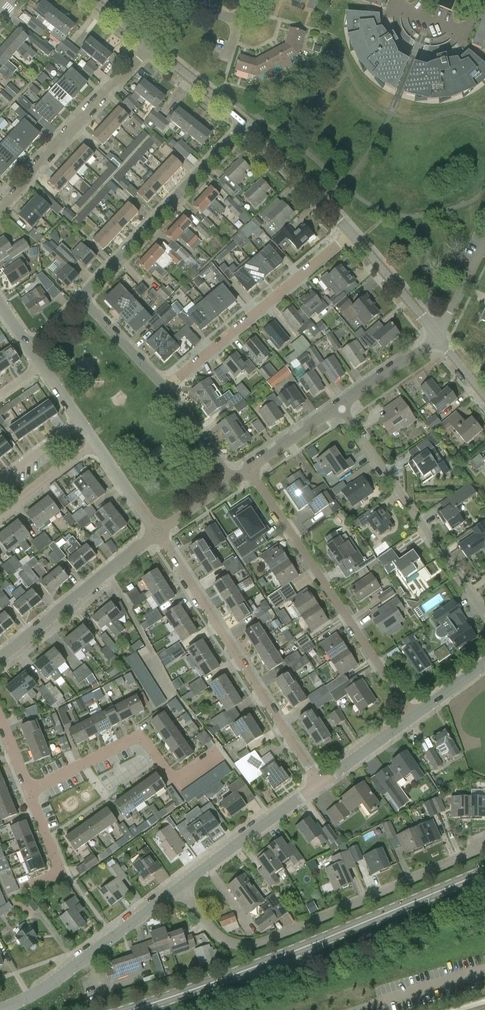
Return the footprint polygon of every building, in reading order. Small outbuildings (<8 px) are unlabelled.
[(36,19),(34,17),(27,26),(35,33),(42,24),(44,21),(54,10),(49,6),(50,4),(45,0),(44,2),(43,1),(42,0),(33,0),(32,1),(38,7),(34,13),(39,17),(36,19)] [(362,1),(381,8),(384,0),(362,0),(362,1)] [(59,14),(54,10),(44,21),(55,29),(65,16),(60,12),(59,14)] [(20,19),(26,24),(32,17),(26,11),(20,19)] [(380,17),(363,16),(350,15),(351,26),(348,26),(349,40),(352,39),(356,48),(353,49),(359,61),(361,60),(368,67),(366,69),(374,79),(377,77),(385,82),(383,84),(395,91),(406,63),(396,57),(397,55),(398,54),(394,47),(395,48),(396,48),(397,48),(398,48),(399,48),(399,47),(400,47),(400,46),(400,45),(400,44),(393,33),(388,37),(385,32),(382,28),(381,29),(380,17)] [(50,36),(61,44),(65,39),(66,38),(75,26),(70,22),(71,20),(65,16),(55,29),(55,30),(50,36)] [(41,37),(48,28),(42,24),(35,33),(41,37)] [(476,35),(484,39),(484,27),(480,25),(476,35)] [(285,44),(301,49),(306,33),(290,28),(285,44)] [(37,54),(24,43),(28,39),(18,30),(10,39),(29,57),(30,56),(33,59),(37,54)] [(43,41),(36,35),(32,39),(40,45),(43,41)] [(476,35),(472,45),(484,51),(484,39),(476,35)] [(10,39),(2,48),(12,57),(16,52),(26,61),(29,57),(10,39)] [(65,54),(73,45),(65,39),(61,44),(55,51),(58,53),(57,54),(70,63),(63,57),(65,54)] [(73,45),(65,54),(74,61),(78,55),(83,58),(86,54),(92,59),(102,45),(97,41),(96,43),(90,39),(81,51),(73,45)] [(285,44),(277,48),(287,66),(293,64),(291,60),(299,55),(301,49),(285,44)] [(102,45),(92,59),(103,67),(112,56),(106,51),(108,50),(102,45)] [(2,48),(0,51),(0,63),(13,74),(18,69),(8,61),(12,57),(2,48)] [(287,66),(277,48),(265,55),(272,69),(280,65),(282,69),(287,66)] [(409,81),(404,95),(417,98),(417,95),(426,98),(427,100),(440,99),(440,97),(449,96),(450,99),(463,93),(462,91),(471,88),(472,90),(483,81),(481,79),(484,75),(484,68),(468,54),(467,52),(458,60),(458,59),(456,59),(454,59),(451,60),(447,61),(446,55),(434,58),(432,59),(431,60),(432,62),(433,63),(435,63),(435,64),(428,67),(428,69),(415,66),(409,81)] [(70,63),(57,54),(53,60),(65,69),(70,63)] [(251,75),(255,60),(240,55),(235,70),(251,75)] [(265,55),(255,60),(251,75),(258,77),(267,72),(269,76),(274,73),(272,69),(265,55)] [(82,70),(91,77),(99,69),(89,61),(82,70)] [(0,63),(0,75),(1,74),(8,81),(13,74),(0,63)] [(64,78),(79,92),(87,84),(71,70),(64,78)] [(43,73),(37,79),(43,84),(49,78),(43,73)] [(64,78),(61,81),(56,78),(53,82),(57,86),(56,86),(72,100),(79,92),(64,78)] [(140,97),(145,101),(156,88),(151,84),(149,85),(144,81),(132,96),(130,95),(123,103),(131,111),(135,108),(138,110),(141,106),(138,104),(139,103),(137,101),(140,97)] [(20,92),(10,83),(4,90),(14,99),(20,92)] [(41,92),(32,84),(28,89),(36,96),(41,92)] [(56,86),(49,94),(65,108),(72,100),(56,86)] [(145,101),(155,109),(144,123),(151,130),(162,116),(159,113),(165,104),(162,102),(165,98),(160,94),(161,92),(156,88),(145,101)] [(3,91),(0,94),(0,100),(7,107),(13,100),(3,91)] [(28,112),(34,106),(25,98),(28,94),(26,93),(17,102),(28,112)] [(49,94),(42,102),(57,116),(65,108),(49,94)] [(57,116),(42,102),(34,110),(50,124),(57,116)] [(21,124),(16,129),(32,144),(39,135),(24,121),(29,116),(19,108),(15,113),(20,118),(17,120),(21,124)] [(119,108),(110,117),(120,127),(129,117),(119,108)] [(166,119),(162,116),(151,130),(155,125),(162,131),(170,121),(180,129),(191,116),(185,112),(184,113),(179,109),(176,113),(173,111),(166,119)] [(135,115),(130,120),(140,128),(144,124),(135,115)] [(191,116),(180,129),(191,137),(200,126),(195,122),(196,120),(191,116)] [(120,127),(110,117),(101,127),(111,136),(120,127)] [(0,120),(0,129),(2,131),(9,124),(2,118),(0,120)] [(200,126),(191,137),(202,146),(211,134),(210,134),(211,132),(206,128),(205,129),(200,126)] [(111,136),(101,127),(92,136),(102,146),(111,136)] [(16,129),(8,138),(24,152),(32,144),(16,129)] [(138,136),(135,140),(140,145),(149,136),(144,131),(138,136)] [(144,145),(149,150),(155,144),(160,148),(165,143),(155,133),(144,145)] [(8,138),(1,146),(16,161),(24,152),(8,138)] [(135,140),(127,149),(132,153),(140,145),(135,140)] [(178,152),(185,144),(181,140),(173,148),(178,152)] [(185,144),(178,152),(186,160),(194,152),(185,144)] [(8,169),(9,168),(11,170),(17,165),(14,163),(16,161),(1,146),(0,145),(0,161),(8,169)] [(144,145),(134,156),(139,161),(144,165),(147,161),(143,157),(149,150),(144,145)] [(83,146),(75,155),(85,165),(93,155),(83,146)] [(132,153),(127,149),(119,157),(124,162),(132,153)] [(195,151),(189,159),(194,164),(201,156),(195,151)] [(75,155),(66,165),(76,174),(85,165),(75,155)] [(115,156),(111,161),(118,168),(123,163),(115,156)] [(139,161),(134,156),(124,167),(129,172),(139,161)] [(163,166),(173,175),(182,166),(172,157),(163,166)] [(236,191),(232,195),(234,198),(241,191),(236,186),(246,176),(243,172),(249,167),(240,158),(224,174),(230,180),(227,183),(236,191)] [(1,177),(8,169),(0,161),(0,176),(1,177)] [(103,175),(108,180),(117,170),(109,162),(105,167),(108,169),(103,175)] [(66,165),(57,174),(67,183),(76,174),(66,165)] [(173,175),(163,166),(155,175),(165,185),(173,175)] [(119,184),(126,191),(131,185),(123,178),(129,172),(124,167),(113,178),(119,184)] [(67,183),(57,174),(49,183),(59,193),(67,183)] [(103,175),(94,185),(99,190),(108,180),(103,175)] [(155,175),(146,185),(156,194),(165,185),(155,175)] [(261,179),(244,195),(256,207),(267,197),(264,194),(269,188),(261,179)] [(140,187),(142,189),(137,194),(147,203),(156,194),(146,185),(144,182),(140,187)] [(99,190),(94,185),(85,195),(90,199),(99,190)] [(97,196),(102,201),(111,191),(106,186),(97,196)] [(226,210),(215,200),(219,195),(210,187),(202,197),(220,215),(221,215),(226,210)] [(90,199),(85,195),(75,205),(80,209),(90,199)] [(37,196),(27,206),(41,218),(50,208),(57,214),(63,209),(53,200),(47,206),(37,196)] [(102,201),(97,196),(88,206),(93,210),(96,207),(100,202),(102,201)] [(243,202),(237,196),(233,200),(238,206),(239,206),(241,208),(245,205),(242,203),(243,202)] [(220,215),(202,197),(193,206),(201,214),(206,209),(216,219),(220,215)] [(250,220),(247,216),(229,197),(223,203),(237,218),(238,218),(245,225),(250,220)] [(270,205),(259,215),(267,224),(270,221),(277,228),(293,213),(282,202),(274,209),(270,205)] [(128,204),(119,213),(129,222),(138,213),(128,204)] [(41,218),(27,206),(18,216),(31,228),(41,218)] [(88,206),(79,215),(84,220),(93,210),(88,206)] [(67,209),(63,214),(71,222),(76,217),(67,209)] [(129,222),(119,213),(111,222),(120,232),(129,222)] [(84,220),(79,215),(70,225),(78,232),(81,228),(79,226),(84,220)] [(198,240),(187,229),(192,224),(183,216),(174,226),(194,244),(198,240)] [(216,228),(206,218),(201,223),(209,230),(212,233),(216,228)] [(241,232),(249,241),(247,238),(253,234),(258,239),(264,233),(251,221),(241,231),(241,232)] [(111,222),(102,232),(112,241),(120,232),(111,222)] [(201,223),(196,229),(207,240),(212,235),(201,223)] [(304,225),(295,233),(288,226),(281,232),(297,249),(313,235),(310,232),(312,231),(307,225),(305,227),(304,225)] [(194,244),(174,226),(165,235),(174,243),(183,234),(189,240),(185,243),(190,248),(194,244)] [(44,238),(35,229),(29,235),(38,244),(44,238)] [(112,241),(102,232),(93,241),(103,250),(112,241)] [(249,241),(241,232),(235,238),(242,246),(249,241)] [(278,246),(282,242),(277,236),(273,240),(278,246)] [(11,248),(4,237),(0,239),(0,261),(9,255),(12,260),(21,253),(29,248),(23,240),(11,248)] [(96,258),(85,248),(80,244),(72,253),(62,243),(58,247),(51,241),(49,243),(71,264),(72,263),(74,266),(78,262),(86,269),(96,258)] [(234,241),(226,248),(229,253),(238,246),(234,241)] [(71,264),(49,243),(47,242),(42,247),(61,265),(53,273),(58,277),(57,278),(68,288),(78,277),(68,267),(71,264)] [(156,245),(147,254),(164,270),(172,261),(179,267),(184,262),(172,251),(167,256),(164,253),(156,245)] [(233,264),(227,258),(239,247),(238,246),(221,262),(217,258),(213,261),(220,268),(225,262),(230,267),(233,264)] [(191,256),(182,247),(176,254),(185,263),(187,262),(190,264),(194,260),(191,257),(191,256)] [(268,247),(260,254),(273,270),(282,263),(268,247)] [(12,260),(15,264),(3,272),(12,286),(29,274),(25,268),(29,265),(21,253),(12,260)] [(168,274),(164,270),(147,254),(138,264),(151,276),(155,271),(163,279),(168,274)] [(260,254),(251,261),(264,278),(273,270),(260,254)] [(248,258),(240,266),(256,285),(264,278),(251,261),(248,258)] [(211,263),(198,274),(202,279),(212,270),(216,275),(219,272),(211,263)] [(224,264),(219,268),(223,273),(228,270),(234,277),(247,292),(256,285),(240,266),(236,268),(233,264),(228,269),(224,264)] [(341,267),(329,276),(327,273),(319,279),(329,291),(330,290),(336,296),(330,301),(334,306),(346,296),(342,292),(355,281),(351,276),(349,277),(341,267)] [(133,280),(126,273),(123,276),(130,283),(133,280)] [(193,281),(199,288),(205,283),(199,276),(193,281)] [(222,286),(213,293),(226,309),(235,302),(226,290),(230,286),(222,276),(219,278),(217,280),(222,286)] [(36,277),(25,284),(29,291),(39,285),(38,283),(39,283),(36,277)] [(132,282),(124,290),(128,294),(136,286),(132,282)] [(142,283),(134,291),(140,297),(148,290),(142,283)] [(113,308),(128,294),(120,285),(105,299),(113,308)] [(190,291),(185,285),(180,289),(185,296),(190,291)] [(152,289),(159,296),(159,295),(165,301),(173,293),(168,287),(166,289),(163,286),(156,293),(153,289),(152,289)] [(40,287),(31,293),(22,299),(33,316),(49,304),(42,294),(44,293),(40,287)] [(159,296),(152,289),(147,294),(154,301),(159,296)] [(300,309),(309,319),(313,315),(311,312),(318,306),(323,312),(330,307),(323,298),(319,301),(311,291),(300,301),(304,305),(300,308),(300,309)] [(226,309),(213,293),(205,300),(218,316),(226,309)] [(128,294),(113,308),(120,316),(135,302),(128,294)] [(325,296),(323,298),(330,307),(332,309),(334,307),(325,296)] [(205,300),(204,301),(201,297),(193,303),(196,307),(195,308),(209,324),(218,316),(205,300)] [(364,297),(353,307),(351,305),(351,304),(346,298),(336,307),(341,313),(342,312),(351,322),(358,315),(366,324),(378,313),(364,297)] [(172,306),(171,306),(178,316),(185,311),(177,302),(176,302),(175,301),(170,304),(172,306)] [(135,302),(120,316),(128,324),(143,310),(135,302)] [(156,313),(156,314),(161,319),(163,317),(171,310),(166,304),(156,313)] [(295,332),(297,331),(300,335),(309,328),(315,336),(320,332),(309,319),(300,309),(296,313),(292,307),(282,315),(289,323),(288,324),(295,332)] [(209,324),(195,308),(187,315),(200,331),(209,324)] [(128,324),(136,333),(151,319),(143,310),(128,324)] [(159,321),(165,327),(166,326),(177,316),(171,310),(163,317),(161,319),(159,321)] [(323,320),(317,323),(322,331),(327,328),(323,320)] [(274,322),(264,330),(271,338),(270,340),(278,350),(289,340),(274,322)] [(378,332),(374,335),(370,330),(361,337),(369,347),(376,341),(383,349),(399,335),(390,324),(380,334),(378,332)] [(186,325),(180,330),(189,341),(195,336),(186,325)] [(146,344),(155,353),(170,339),(166,334),(169,331),(165,327),(162,330),(161,329),(146,344)] [(355,333),(359,338),(366,332),(363,327),(355,333)] [(342,348),(331,333),(326,336),(336,352),(342,348)] [(296,341),(305,352),(311,348),(302,336),(296,341)] [(255,338),(245,346),(250,351),(249,352),(259,364),(269,355),(255,338)] [(180,348),(170,339),(155,353),(164,363),(180,348)] [(305,352),(296,341),(290,345),(295,351),(284,359),(288,365),(305,352)] [(365,354),(360,347),(356,341),(341,351),(348,360),(349,359),(355,368),(365,361),(361,356),(365,354)] [(11,347),(1,354),(10,367),(20,360),(11,347)] [(316,366),(324,361),(313,347),(306,352),(316,366)] [(296,359),(302,366),(311,360),(306,352),(296,359)] [(0,354),(0,373),(10,367),(1,354),(0,354)] [(244,364),(236,354),(223,364),(235,378),(244,370),(249,376),(257,369),(249,360),(244,364)] [(333,356),(322,364),(335,382),(344,375),(338,366),(339,365),(333,356)] [(269,363),(259,371),(266,381),(277,373),(269,363)] [(274,388),(293,373),(288,366),(268,381),(274,388)] [(227,378),(225,375),(220,368),(213,373),(220,382),(227,378)] [(313,371),(298,381),(307,393),(310,390),(314,396),(324,389),(317,381),(319,380),(313,371)] [(209,379),(191,392),(195,398),(196,397),(201,403),(218,391),(209,379)] [(427,405),(430,403),(439,414),(456,400),(446,389),(441,393),(430,380),(420,389),(426,396),(422,399),(427,405)] [(243,383),(237,389),(246,399),(252,393),(243,383)] [(37,384),(26,392),(29,397),(41,389),(37,384)] [(291,404),(295,410),(295,409),(297,412),(302,408),(300,406),(305,403),(293,386),(280,396),(288,407),(291,404)] [(204,410),(208,416),(230,401),(234,407),(244,400),(239,393),(232,398),(228,393),(222,397),(218,391),(201,403),(205,409),(204,410)] [(29,397),(26,392),(15,399),(18,405),(29,397)] [(265,399),(269,405),(259,412),(269,427),(283,418),(276,408),(281,405),(273,394),(265,399)] [(416,421),(408,410),(399,398),(383,410),(387,415),(380,421),(391,436),(403,427),(405,429),(416,421)] [(18,405),(15,399),(4,407),(7,412),(18,405)] [(244,400),(234,407),(238,413),(248,406),(244,400)] [(49,401),(39,408),(48,421),(58,414),(49,401)] [(48,421),(39,408),(29,415),(38,428),(48,421)] [(455,413),(446,420),(440,425),(445,432),(451,426),(466,444),(481,431),(471,419),(464,424),(455,413)] [(38,428),(29,415),(19,421),(28,435),(38,428)] [(221,432),(226,440),(243,428),(234,415),(216,428),(219,433),(221,432)] [(432,430),(441,422),(435,415),(425,423),(432,430)] [(265,430),(258,420),(252,425),(259,434),(265,430)] [(28,435),(19,421),(9,428),(18,441),(28,435)] [(251,440),(243,428),(226,440),(230,446),(229,447),(233,453),(241,448),(243,450),(249,446),(247,443),(251,440)] [(423,440),(424,442),(408,452),(414,460),(408,465),(416,476),(421,473),(424,477),(430,473),(433,477),(441,472),(444,476),(450,472),(433,449),(440,444),(433,433),(423,440)] [(2,457),(12,450),(2,437),(0,439),(0,454),(2,457)] [(311,459),(319,453),(314,446),(306,452),(311,459)] [(334,448),(316,460),(322,469),(329,464),(338,477),(354,466),(349,459),(344,462),(334,448)] [(484,460),(479,455),(470,463),(476,471),(484,464),(484,459),(484,460)] [(82,494),(96,484),(88,473),(74,484),(82,494)] [(286,481),(290,488),(286,491),(299,511),(308,505),(315,516),(321,511),(326,519),(341,510),(324,484),(310,494),(306,487),(309,485),(307,482),(306,483),(299,473),(286,481)] [(362,478),(347,488),(343,482),(332,490),(336,496),(342,492),(351,504),(358,499),(360,502),(373,493),(362,478)] [(84,502),(88,507),(91,504),(91,505),(105,495),(96,484),(82,494),(86,500),(84,502)] [(469,484),(457,493),(445,501),(449,507),(437,515),(444,524),(446,522),(452,531),(464,522),(459,515),(461,514),(457,508),(477,494),(469,484)] [(57,498),(65,509),(72,503),(64,493),(57,498)] [(48,498),(38,506),(49,520),(59,512),(48,498)] [(242,560),(243,559),(253,552),(258,549),(252,541),(251,538),(261,532),(263,530),(259,523),(261,521),(248,501),(248,502),(231,513),(230,513),(240,528),(244,534),(236,540),(235,538),(234,536),(233,536),(232,534),(227,537),(242,560)] [(95,525),(99,530),(118,515),(110,504),(96,516),(100,521),(95,525)] [(49,520),(38,506),(27,515),(38,529),(49,520)] [(78,522),(89,515),(83,508),(73,515),(78,522)] [(383,508),(372,516),(369,511),(356,519),(362,528),(370,523),(375,531),(377,530),(381,536),(393,528),(386,517),(389,516),(383,508)] [(72,528),(78,523),(70,512),(64,517),(72,528)] [(96,533),(89,537),(97,548),(104,543),(99,537),(107,530),(112,537),(126,526),(118,515),(99,530),(96,533)] [(31,548),(24,540),(29,535),(18,521),(7,530),(18,544),(19,544),(25,552),(31,548)] [(472,529),(476,535),(459,546),(467,558),(484,547),(484,548),(484,521),(472,529)] [(216,523),(206,530),(216,546),(226,540),(216,523)] [(7,530),(0,536),(0,543),(8,552),(18,544),(7,530)] [(44,532),(38,538),(45,548),(52,542),(44,532)] [(328,554),(336,566),(342,562),(347,570),(352,567),(356,573),(369,564),(365,558),(362,559),(349,539),(342,543),(335,532),(326,539),(330,545),(327,546),(331,552),(328,554)] [(87,546),(82,549),(73,537),(72,538),(70,535),(65,538),(72,547),(86,564),(96,556),(92,552),(97,548),(89,537),(84,542),(87,546)] [(45,548),(38,538),(31,543),(39,552),(45,548)] [(192,556),(194,554),(201,564),(207,560),(204,555),(211,551),(204,539),(190,548),(191,549),(188,551),(192,556)] [(53,552),(61,561),(66,557),(54,542),(49,546),(53,551),(53,552)] [(272,571),(288,561),(278,546),(262,556),(272,571)] [(68,550),(73,557),(67,561),(76,572),(86,564),(72,547),(68,550)] [(388,574),(396,569),(405,581),(425,568),(413,550),(398,560),(391,549),(378,558),(388,574)] [(207,560),(201,564),(208,576),(222,567),(211,551),(204,555),(207,560)] [(61,561),(53,552),(48,555),(56,565),(61,561)] [(257,559),(253,552),(243,560),(247,566),(257,559)] [(15,556),(8,561),(16,572),(23,566),(15,556)] [(31,569),(39,563),(38,562),(34,557),(21,568),(34,584),(39,579),(31,569)] [(226,570),(240,562),(237,557),(234,559),(233,557),(222,564),(226,570)] [(42,558),(38,562),(39,563),(40,564),(41,564),(44,568),(49,563),(46,559),(44,560),(42,558)] [(16,572),(8,561),(1,566),(9,577),(16,572)] [(288,561),(272,571),(282,587),(298,577),(288,561)] [(240,562),(226,570),(231,577),(244,568),(240,562)] [(60,567),(50,576),(59,587),(69,578),(60,567)] [(34,584),(21,568),(16,572),(19,575),(18,575),(29,588),(34,584)] [(144,593),(131,601),(135,608),(153,596),(161,591),(158,586),(164,582),(157,570),(142,579),(150,591),(144,594),(144,593)] [(371,575),(351,588),(359,601),(380,587),(371,575)] [(59,587),(50,576),(40,584),(49,595),(59,587)] [(228,593),(235,588),(228,577),(214,585),(225,602),(231,598),(228,593)] [(254,583),(251,578),(243,583),(246,588),(254,583)] [(174,597),(164,582),(158,586),(161,591),(153,596),(160,607),(174,597)] [(400,587),(395,591),(400,597),(405,594),(400,587)] [(245,603),(235,588),(228,593),(231,598),(225,602),(232,612),(245,604),(245,603)] [(382,603),(395,594),(391,588),(377,597),(382,603)] [(16,590),(11,594),(14,597),(18,602),(13,606),(22,617),(32,609),(16,590)] [(16,590),(32,609),(41,601),(32,590),(27,595),(23,590),(19,594),(16,590)] [(271,603),(282,597),(278,590),(267,597),(271,603)] [(291,601),(294,605),(291,607),(298,618),(301,616),(317,606),(307,590),(291,601)] [(0,592),(0,599),(6,606),(11,603),(11,602),(10,601),(2,591),(1,591),(0,592)] [(286,603),(282,597),(271,603),(276,610),(286,603)] [(401,604),(397,599),(383,608),(387,613),(374,622),(382,635),(386,633),(389,637),(403,628),(400,623),(404,621),(399,614),(406,610),(401,604)] [(232,612),(239,623),(254,614),(253,612),(257,609),(251,600),(245,603),(245,604),(232,612)] [(467,623),(461,615),(462,614),(453,600),(431,615),(435,621),(436,620),(441,627),(440,627),(439,628),(438,627),(436,629),(434,632),(434,635),(435,638),(438,640),(440,641),(444,641),(446,639),(445,638),(447,637),(446,637),(447,636),(456,649),(474,637),(465,624),(467,623)] [(111,603),(101,611),(120,634),(125,630),(118,621),(123,617),(120,613),(111,603)] [(180,621),(187,617),(180,606),(166,615),(176,631),(183,626),(180,621)] [(327,621),(317,606),(301,616),(312,632),(327,621)] [(253,612),(254,614),(257,619),(265,613),(261,607),(257,609),(253,612)] [(141,626),(160,613),(156,608),(143,616),(146,621),(141,625),(141,626)] [(272,618),(276,615),(272,609),(265,613),(257,619),(261,625),(272,618)] [(279,613),(286,625),(292,621),(285,609),(279,613)] [(120,634),(101,611),(92,619),(101,630),(106,626),(116,637),(120,634)] [(4,632),(14,624),(5,613),(0,617),(0,627),(4,632)] [(163,619),(160,613),(141,626),(144,631),(163,619)] [(183,626),(176,631),(182,641),(197,632),(187,617),(180,621),(183,626)] [(258,640),(266,635),(259,624),(245,633),(255,650),(261,646),(258,640)] [(83,626),(73,634),(88,653),(89,652),(89,653),(94,649),(89,643),(94,639),(83,626)] [(278,628),(273,631),(276,637),(282,633),(278,628)] [(285,632),(289,641),(294,639),(289,630),(285,632)] [(107,646),(115,656),(114,654),(119,650),(105,633),(100,637),(107,646)] [(63,642),(74,655),(80,650),(85,655),(88,653),(73,634),(63,642)] [(331,660),(346,650),(336,634),(320,645),(331,660)] [(276,652),(266,635),(258,640),(261,646),(255,650),(262,661),(276,652)] [(300,648),(311,641),(307,635),(296,642),(300,648)] [(413,635),(403,642),(407,648),(403,651),(418,674),(431,666),(416,643),(418,642),(413,635)] [(137,650),(144,645),(141,640),(133,646),(137,650)] [(203,656),(209,652),(202,641),(188,650),(198,666),(206,661),(203,656)] [(315,648),(311,641),(300,648),(304,655),(315,648)] [(161,662),(182,648),(178,643),(166,651),(164,649),(156,654),(161,662)] [(434,653),(440,661),(451,654),(445,645),(434,653)] [(115,656),(107,646),(100,651),(108,661),(112,658),(113,659),(115,657),(114,656),(115,656)] [(182,648),(161,662),(169,657),(172,662),(185,654),(182,648)] [(54,649),(44,657),(61,678),(62,677),(56,670),(65,663),(54,649)] [(357,666),(346,650),(331,660),(341,676),(357,666)] [(288,666),(299,659),(301,657),(297,651),(295,653),(294,652),(283,659),(288,666)] [(215,661),(209,652),(203,656),(206,661),(198,666),(205,677),(219,667),(220,666),(221,664),(219,661),(217,661),(215,661)] [(276,652),(262,661),(269,672),(283,663),(276,652)] [(128,664),(139,658),(135,653),(125,659),(128,664)] [(61,678),(44,657),(34,665),(45,679),(50,675),(56,682),(61,678)] [(139,658),(128,664),(131,669),(141,662),(139,658)] [(299,659),(288,666),(292,674),(303,666),(299,659)] [(144,667),(141,662),(131,669),(134,673),(144,667)] [(78,669),(86,679),(89,684),(96,680),(92,674),(84,664),(78,669)] [(116,665),(108,673),(113,678),(120,670),(116,665)] [(147,672),(144,667),(134,673),(137,678),(147,672)] [(86,679),(78,669),(71,674),(80,684),(86,679)] [(147,672),(137,678),(141,684),(151,677),(147,672)] [(37,696),(32,689),(36,686),(25,673),(15,681),(26,694),(27,694),(32,700),(37,696)] [(130,685),(136,682),(131,673),(125,676),(130,685)] [(289,689),(297,684),(290,673),(276,681),(286,698),(292,694),(289,689)] [(225,691),(231,687),(225,676),(210,685),(220,701),(228,696),(225,691)] [(125,683),(122,677),(114,681),(117,687),(125,683)] [(151,677),(141,684),(144,689),(154,683),(151,677)] [(181,678),(174,682),(178,690),(185,686),(181,678)] [(191,692),(204,683),(201,678),(188,686),(191,692)] [(324,686),(329,693),(339,686),(335,680),(326,687),(325,685),(324,686)] [(347,681),(339,686),(329,693),(335,703),(348,694),(360,712),(375,701),(361,680),(351,687),(347,681)] [(26,694),(15,681),(6,689),(17,702),(26,694)] [(43,686),(60,706),(66,701),(63,698),(64,697),(56,687),(54,688),(50,683),(45,687),(44,685),(43,686)] [(114,689),(111,683),(104,687),(107,693),(114,689)] [(154,683),(144,689),(147,694),(157,688),(154,683)] [(204,683),(191,692),(181,698),(182,699),(185,703),(208,689),(204,683)] [(292,694),(286,698),(293,709),(307,700),(297,684),(289,689),(292,694)] [(60,706),(43,686),(38,690),(43,697),(51,707),(52,706),(54,709),(59,707),(60,706)] [(329,693),(324,686),(307,696),(312,704),(323,697),(322,697),(329,693)] [(228,696),(220,701),(227,712),(241,702),(231,687),(225,691),(228,696)] [(157,688),(147,694),(150,698),(160,692),(157,688)] [(104,697),(100,689),(92,692),(97,701),(104,697)] [(143,692),(136,696),(125,702),(132,717),(144,711),(142,707),(149,703),(143,692)] [(160,692),(150,698),(153,704),(163,697),(160,692)] [(92,700),(89,694),(81,698),(84,703),(92,700)] [(166,702),(163,697),(153,704),(156,708),(166,702)] [(323,697),(312,704),(316,711),(327,704),(323,697)] [(179,714),(184,710),(176,698),(167,704),(171,709),(174,707),(179,714)] [(81,705),(78,700),(70,704),(73,709),(81,705)] [(125,702),(114,707),(122,722),(132,717),(125,702)] [(28,719),(40,714),(36,706),(24,711),(28,719)] [(58,710),(64,726),(71,723),(66,713),(69,711),(67,706),(58,710)] [(114,707),(103,713),(110,728),(122,722),(114,707)] [(330,715),(337,726),(346,720),(339,709),(330,715)] [(313,726),(320,721),(313,710),(299,719),(310,735),(316,731),(313,726)] [(186,724),(193,718),(188,711),(181,717),(186,724)] [(210,721),(214,727),(218,725),(227,719),(223,712),(210,721)] [(55,727),(61,724),(57,713),(50,716),(55,727)] [(103,713),(92,719),(99,733),(110,728),(103,713)] [(158,733),(172,723),(164,713),(151,723),(158,733)] [(236,724),(231,717),(227,719),(218,725),(221,730),(228,726),(236,738),(240,735),(255,726),(249,715),(236,724)] [(92,719),(81,724),(88,739),(99,733),(92,719)] [(26,739),(41,732),(36,721),(21,727),(26,739)] [(316,731),(310,735),(317,746),(323,742),(325,745),(332,741),(330,738),(331,737),(320,721),(313,726),(316,731)] [(172,723),(158,733),(165,743),(179,733),(172,723)] [(193,734),(199,730),(194,723),(188,727),(193,734)] [(61,724),(55,727),(58,735),(64,732),(61,724)] [(88,739),(81,724),(69,730),(77,745),(88,739)] [(255,726),(240,735),(247,745),(262,736),(255,726)] [(212,740),(204,731),(196,737),(203,747),(212,740)] [(452,741),(451,742),(445,731),(432,739),(438,749),(441,756),(448,752),(452,759),(460,755),(452,741)] [(41,732),(26,739),(30,750),(46,744),(41,732)] [(186,743),(179,733),(165,743),(172,753),(186,743)] [(71,751),(65,736),(58,739),(63,754),(71,751)] [(186,743),(172,753),(180,764),(194,754),(186,743)] [(51,756),(46,744),(30,750),(35,762),(51,756)] [(247,749),(237,755),(240,760),(250,754),(247,749)] [(425,754),(434,770),(443,765),(433,749),(425,754)] [(236,764),(235,764),(249,784),(250,783),(258,777),(256,774),(260,771),(263,774),(266,779),(265,779),(274,791),(290,779),(293,776),(289,770),(285,773),(282,768),(281,768),(275,760),(265,767),(259,759),(254,751),(250,754),(240,760),(236,764)] [(392,763),(375,776),(399,809),(410,801),(397,783),(410,773),(417,782),(425,776),(419,767),(418,768),(406,752),(391,762),(392,763)] [(219,766),(227,776),(232,772),(225,762),(219,766)] [(227,776),(219,766),(214,769),(222,780),(227,776)] [(222,780),(214,769),(209,773),(217,783),(222,780)] [(209,773),(205,776),(212,786),(217,783),(209,773)] [(156,774),(145,781),(155,795),(165,787),(156,774)] [(212,786),(205,776),(200,780),(207,790),(212,786)] [(207,790),(200,780),(195,783),(202,793),(207,790)] [(229,788),(234,795),(222,804),(231,817),(246,806),(242,801),(251,794),(240,780),(229,788)] [(155,795),(145,781),(135,788),(145,802),(155,795)] [(195,783),(190,787),(197,797),(202,793),(195,783)] [(341,801),(332,807),(342,821),(351,814),(350,812),(362,804),(370,815),(378,811),(377,807),(379,805),(363,783),(340,799),(341,801)] [(184,803),(177,794),(171,786),(166,790),(172,798),(172,799),(177,807),(184,803)] [(190,787),(185,790),(192,800),(197,797),(190,787)] [(145,802),(135,788),(125,795),(135,809),(145,802)] [(192,800),(185,790),(180,793),(187,804),(192,800)] [(208,800),(213,797),(207,790),(203,793),(208,800)] [(0,794),(0,808),(12,803),(7,791),(0,794)] [(135,809),(125,795),(115,803),(125,816),(128,821),(132,818),(129,813),(135,809)] [(424,803),(430,818),(446,811),(440,796),(424,803)] [(470,798),(470,817),(484,817),(484,797),(470,798)] [(470,817),(470,798),(452,798),(452,817),(470,817)] [(12,803),(0,808),(0,818),(1,821),(2,820),(17,814),(12,803)] [(205,816),(198,821),(207,834),(218,826),(214,820),(220,816),(210,803),(200,810),(205,816)] [(107,808),(96,816),(106,829),(116,822),(107,808)] [(165,808),(155,815),(159,821),(169,813),(165,808)] [(159,821),(155,815),(148,820),(152,826),(159,821)] [(106,829),(96,816),(86,823),(96,837),(106,829)] [(317,837),(322,845),(329,840),(332,844),(339,839),(329,825),(321,830),(317,824),(315,826),(309,818),(297,827),(309,843),(317,837)] [(198,821),(192,826),(187,819),(176,827),(186,840),(192,836),(196,842),(207,834),(198,821)] [(388,840),(397,836),(390,821),(381,825),(388,840)] [(432,821),(415,828),(423,846),(440,839),(432,821)] [(15,840),(31,833),(26,822),(10,828),(15,840)] [(127,830),(134,838),(148,827),(145,822),(136,828),(134,825),(127,830)] [(86,823),(76,830),(86,844),(96,837),(86,823)] [(158,835),(160,839),(153,844),(157,849),(161,847),(171,861),(182,852),(180,849),(184,845),(170,826),(158,835)] [(423,846),(415,828),(398,836),(405,854),(423,846)] [(86,844),(76,830),(66,838),(75,851),(86,844)] [(134,838),(127,830),(123,833),(125,836),(117,842),(115,838),(113,839),(116,843),(119,848),(134,838)] [(31,833),(15,840),(20,851),(35,845),(31,833)] [(292,842),(287,846),(281,838),(269,847),(282,866),(290,860),(294,866),(304,859),(292,842)] [(119,848),(116,843),(106,850),(103,846),(109,855),(119,848)] [(40,856),(35,845),(20,851),(24,863),(40,856)] [(348,851),(355,868),(356,867),(355,864),(364,860),(357,845),(348,849),(349,850),(348,851)] [(109,855),(103,846),(101,848),(104,852),(96,857),(93,854),(99,863),(109,855)] [(269,847),(268,848),(256,856),(258,860),(257,860),(263,868),(258,871),(270,888),(280,881),(275,874),(283,868),(281,866),(282,866),(269,847)] [(138,854),(142,859),(133,866),(145,881),(161,869),(146,848),(138,854)] [(382,849),(364,857),(372,874),(389,867),(382,849)] [(348,871),(355,868),(348,851),(339,854),(343,862),(325,870),(334,891),(353,883),(348,871)] [(99,863),(93,854),(83,861),(84,863),(75,870),(79,877),(99,863)] [(40,856),(24,863),(29,874),(45,868),(40,856)] [(111,870),(118,880),(100,893),(110,906),(128,893),(120,882),(125,878),(114,862),(108,866),(111,870)] [(236,881),(256,908),(264,902),(244,875),(236,881)] [(15,880),(5,884),(7,889),(17,885),(15,880)] [(73,892),(68,880),(61,883),(67,895),(73,892)] [(256,908),(236,881),(228,887),(248,914),(256,908)] [(20,890),(17,885),(7,889),(9,895),(20,890)] [(279,901),(273,893),(265,899),(267,903),(260,908),(265,914),(254,922),(262,933),(278,920),(288,913),(279,901)] [(67,913),(60,919),(72,935),(85,925),(77,915),(84,910),(74,898),(62,907),(67,913)] [(33,899),(29,902),(36,911),(40,908),(33,899)] [(13,907),(9,902),(0,909),(0,917),(13,907)] [(218,919),(222,928),(227,926),(230,932),(240,928),(237,922),(234,913),(218,919)] [(30,927),(28,929),(24,924),(18,928),(21,933),(15,937),(22,946),(24,945),(28,950),(30,949),(31,949),(35,949),(36,946),(36,945),(37,943),(34,938),(36,936),(30,927)] [(153,941),(145,944),(150,959),(151,959),(150,955),(157,952),(156,949),(170,944),(174,956),(175,956),(165,929),(150,934),(153,941)] [(166,929),(165,929),(175,956),(189,951),(188,950),(196,947),(192,935),(185,937),(183,931),(168,936),(166,929)] [(111,964),(113,969),(106,972),(110,982),(117,980),(117,978),(143,969),(140,962),(150,959),(145,944),(131,949),(133,956),(111,964)] [(203,950),(207,963),(217,960),(212,947),(203,950)]
